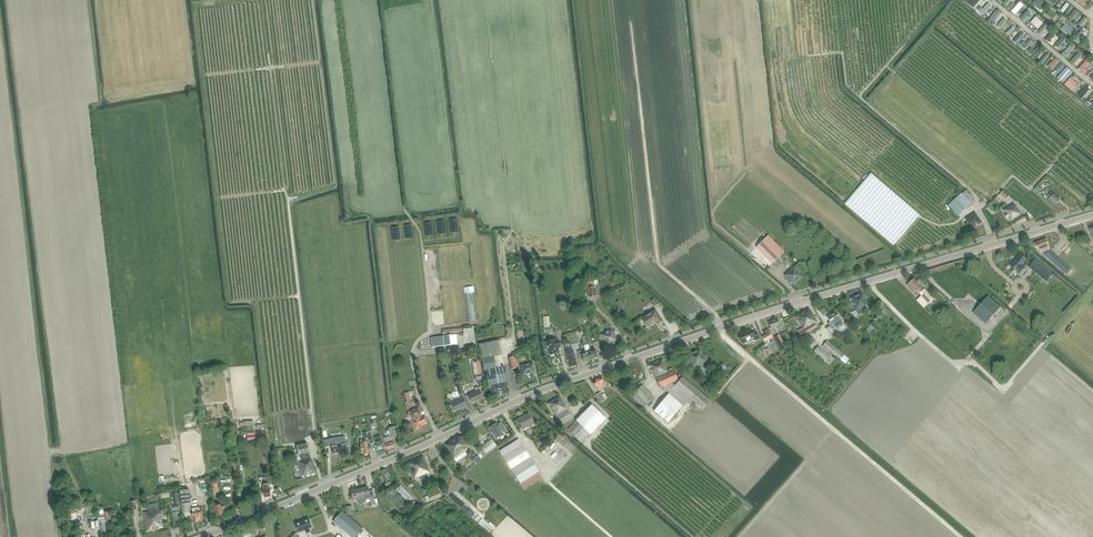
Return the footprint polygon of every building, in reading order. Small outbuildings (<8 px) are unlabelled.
[(1039,8),(1043,3),(1040,0),(1035,0),(1033,3),(1039,8)] [(1012,12),(1014,14),(1023,4),(1020,2),(1012,12)] [(1069,5),(1066,3),(1060,11),(1063,13),(1069,5)] [(1078,11),(1075,9),(1069,18),(1071,20),(1078,11)] [(1001,14),(997,11),(992,16),(996,19),(1001,14)] [(1046,14),(1053,21),(1056,17),(1049,11),(1046,14)] [(1032,16),(1030,14),(1023,22),(1026,24),(1032,16)] [(1043,23),(1036,17),(1030,23),(1038,29),(1043,23)] [(1088,19),(1085,17),(1078,25),(1081,27),(1088,19)] [(1007,21),(1004,18),(997,26),(999,29),(1007,21)] [(1063,22),(1069,28),(1072,25),(1065,19),(1063,22)] [(1016,27),(1014,25),(1006,34),(1008,36),(1016,27)] [(1037,34),(1039,36),(1047,27),(1045,25),(1037,34)] [(1077,41),(1083,34),(1081,32),(1074,39),(1077,41)] [(1046,41),(1050,44),(1056,37),(1052,34),(1046,41)] [(1054,44),(1058,48),(1065,41),(1060,37),(1054,44)] [(1034,41),(1031,38),(1024,46),(1027,49),(1034,41)] [(1067,53),(1070,56),(1069,58),(1070,59),(1078,50),(1076,49),(1075,50),(1072,47),(1067,53)] [(1037,56),(1029,48),(1027,50),(1035,58),(1037,56)] [(1051,55),(1048,52),(1042,59),(1045,62),(1051,55)] [(1074,65),(1082,56),(1078,53),(1070,62),(1074,65)] [(1059,62),(1055,59),(1048,67),(1052,70),(1059,62)] [(1079,69),(1082,72),(1085,75),(1088,71),(1085,69),(1090,63),(1086,60),(1079,69)] [(1072,73),(1066,68),(1059,76),(1064,81),(1072,73)] [(1078,85),(1070,78),(1065,84),(1073,91),(1078,85)] [(1092,92),(1089,89),(1082,99),(1085,101),(1092,92)] [(894,245),(920,215),(871,173),(845,204),(894,245)] [(1047,188),(1044,192),(1048,195),(1047,196),(1050,198),(1050,199),(1056,205),(1060,200),(1051,192),(1050,193),(1048,192),(1049,190),(1047,188)] [(972,199),(974,197),(967,189),(965,191),(972,199)] [(1006,200),(1010,196),(1004,191),(1000,195),(1006,200)] [(962,193),(948,205),(958,216),(971,203),(962,193)] [(1004,214),(1006,216),(1007,218),(1009,217),(1011,221),(1022,214),(1017,206),(1016,207),(1014,203),(1003,210),(1005,214),(1004,214)] [(973,229),(982,223),(975,212),(966,219),(973,229)] [(756,247),(761,252),(772,263),(784,251),(773,240),(768,236),(756,247)] [(1042,253),(1043,253),(1049,250),(1047,246),(1048,245),(1046,239),(1035,243),(1034,244),(1035,248),(1037,247),(1038,250),(1040,249),(1042,253)] [(1050,250),(1049,250),(1045,255),(1051,261),(1056,256),(1050,250)] [(1019,274),(1030,261),(1021,253),(1010,266),(1019,274)] [(1058,257),(1055,260),(1064,267),(1066,264),(1058,257)] [(1029,267),(1034,271),(1046,282),(1053,274),(1036,259),(1029,267)] [(785,275),(785,276),(793,285),(802,277),(794,267),(787,272),(788,273),(785,275)] [(910,282),(908,284),(914,290),(916,288),(916,289),(918,288),(922,292),(920,293),(929,303),(934,299),(925,289),(923,290),(922,288),(923,288),(925,285),(919,279),(917,281),(914,279),(911,282),(910,282)] [(595,287),(599,286),(597,280),(579,283),(581,289),(588,288),(589,298),(597,296),(595,287)] [(468,322),(478,321),(474,287),(464,288),(468,322)] [(854,317),(858,315),(863,313),(860,308),(864,307),(864,306),(867,305),(862,293),(850,298),(856,310),(851,313),(854,317)] [(986,324),(997,312),(999,314),(1002,311),(1000,308),(1001,307),(988,296),(974,313),(986,324)] [(815,328),(813,324),(817,322),(809,308),(795,316),(798,322),(799,322),(805,332),(803,333),(804,334),(802,335),(803,336),(815,328)] [(658,323),(663,320),(655,310),(642,318),(648,327),(657,321),(658,323)] [(831,315),(827,317),(831,323),(829,325),(832,329),(838,326),(839,327),(843,325),(839,319),(840,318),(835,311),(830,314),(831,315)] [(544,333),(552,332),(551,322),(551,314),(542,315),(544,333)] [(777,329),(782,328),(781,325),(780,325),(778,319),(768,322),(771,328),(776,326),(777,329)] [(443,336),(431,338),(432,348),(475,343),(473,328),(463,329),(463,328),(442,330),(443,336)] [(606,347),(619,341),(614,332),(613,332),(611,329),(600,335),(606,347)] [(756,331),(753,333),(751,330),(747,332),(747,330),(743,332),(743,333),(739,335),(740,337),(739,338),(741,342),(742,341),(743,344),(755,339),(755,340),(759,339),(756,331)] [(770,332),(762,336),(764,341),(768,339),(772,337),(770,332)] [(558,348),(561,348),(559,339),(557,340),(556,339),(545,342),(547,350),(548,350),(550,355),(559,353),(558,348)] [(504,367),(501,351),(500,346),(499,340),(479,344),(485,371),(486,371),(489,386),(493,385),(495,396),(507,393),(504,383),(508,382),(504,367)] [(770,343),(768,344),(773,354),(780,351),(774,341),(770,343)] [(823,346),(840,360),(844,355),(827,341),(823,346)] [(586,345),(591,360),(598,357),(597,354),(601,352),(598,342),(593,343),(595,350),(592,351),(591,348),(590,348),(588,344),(586,345)] [(591,360),(586,345),(584,345),(585,350),(584,350),(585,353),(582,354),(581,351),(578,352),(580,360),(583,359),(584,362),(591,360)] [(830,356),(818,346),(814,351),(826,361),(830,356)] [(573,349),(565,351),(570,367),(577,365),(573,349)] [(694,368),(707,361),(708,361),(705,355),(704,356),(700,349),(687,355),(694,368)] [(472,367),(480,367),(480,359),(472,359),(472,367)] [(681,407),(685,402),(691,407),(695,403),(703,410),(711,401),(679,375),(677,377),(674,371),(672,368),(667,370),(663,359),(649,365),(653,375),(654,375),(660,388),(661,387),(669,393),(654,411),(668,423),(681,407)] [(523,375),(535,372),(533,363),(521,365),(523,375)] [(598,390),(606,385),(604,382),(604,381),(602,377),(592,383),(595,387),(596,387),(598,390)] [(460,380),(455,381),(456,387),(457,386),(459,394),(464,393),(460,380)] [(643,408),(654,398),(640,383),(634,388),(637,390),(631,395),(643,408)] [(474,389),(475,392),(468,395),(472,403),(478,400),(478,401),(484,398),(479,390),(477,387),(474,389)] [(599,394),(596,396),(601,403),(604,401),(605,400),(602,395),(601,396),(599,394)] [(582,444),(607,419),(592,405),(589,408),(579,418),(576,421),(575,422),(565,406),(567,404),(561,395),(547,404),(562,426),(562,425),(566,431),(568,429),(574,436),(582,444)] [(462,409),(467,406),(463,398),(461,398),(460,396),(450,400),(452,403),(449,404),(451,409),(454,408),(455,411),(461,408),(462,409)] [(418,408),(408,412),(409,414),(408,414),(411,422),(414,431),(420,428),(419,426),(427,423),(425,417),(422,418),(418,408)] [(518,419),(519,419),(516,421),(520,430),(534,424),(529,413),(518,419)] [(492,427),(491,428),(491,429),(493,431),(492,432),(492,433),(496,438),(500,436),(500,435),(502,434),(503,434),(504,433),(505,433),(506,432),(503,426),(501,423),(498,425),(497,424),(492,427)] [(392,438),(398,436),(396,426),(389,427),(390,436),(383,437),(387,450),(395,448),(392,438)] [(247,433),(248,436),(247,436),(248,441),(256,440),(255,435),(254,432),(247,433)] [(369,433),(367,433),(367,436),(363,436),(364,439),(360,440),(362,452),(363,452),(364,455),(365,454),(365,455),(367,455),(367,454),(369,454),(367,443),(371,442),(369,435),(369,433)] [(373,434),(369,435),(371,442),(371,444),(374,443),(376,451),(385,448),(381,436),(374,438),(373,434)] [(449,447),(446,448),(454,459),(455,459),(457,462),(467,455),(465,452),(467,451),(466,449),(466,448),(470,446),(463,436),(461,438),(459,435),(449,442),(447,444),(449,447)] [(341,438),(323,440),(324,446),(332,445),(333,453),(347,451),(345,438),(341,439),(341,438)] [(500,451),(501,454),(499,455),(501,458),(503,456),(512,470),(524,490),(538,481),(540,483),(544,481),(542,478),(543,478),(531,458),(519,439),(500,451)] [(496,446),(492,440),(482,447),(487,453),(496,446)] [(312,462),(311,458),(310,456),(309,452),(308,443),(297,446),(301,461),(297,461),(301,477),(316,473),(313,462),(312,462)] [(421,481),(431,476),(427,469),(428,468),(423,456),(407,463),(415,479),(419,477),(421,481)] [(216,478),(208,479),(208,482),(211,482),(213,493),(218,492),(219,492),(218,478),(233,477),(233,473),(234,473),(233,468),(230,468),(231,473),(216,474),(216,478)] [(386,470),(381,471),(382,477),(381,478),(382,483),(384,482),(386,487),(391,485),(389,480),(388,480),(388,479),(389,479),(386,470)] [(270,484),(262,485),(264,497),(271,496),(270,488),(270,484)] [(401,485),(396,490),(408,503),(413,498),(401,485)] [(359,489),(362,503),(366,502),(365,496),(369,495),(367,487),(359,489)] [(403,511),(409,504),(393,488),(387,494),(403,511)] [(190,513),(189,504),(191,503),(189,489),(180,490),(182,504),(183,513),(190,513)] [(359,503),(362,503),(359,489),(351,491),(353,499),(357,498),(359,503)] [(430,501),(441,497),(438,492),(428,496),(430,501)] [(452,495),(450,498),(458,505),(460,502),(452,495)] [(147,506),(148,509),(151,508),(152,511),(155,530),(164,528),(161,513),(159,514),(159,510),(157,510),(156,504),(147,506)] [(223,504),(214,506),(216,517),(224,515),(223,509),(224,509),(223,504)] [(101,533),(106,533),(106,527),(105,520),(111,519),(111,515),(116,515),(116,511),(104,512),(103,506),(97,507),(97,512),(97,517),(89,518),(90,522),(96,521),(96,527),(101,527),(101,533)] [(195,522),(203,521),(201,511),(200,507),(192,508),(193,513),(192,513),(193,517),(194,517),(195,522)] [(147,531),(155,530),(152,511),(151,508),(148,509),(148,512),(143,513),(147,531)] [(333,522),(351,536),(355,536),(363,529),(342,511),(336,518),(333,522)] [(309,529),(312,527),(309,518),(295,524),(298,533),(305,530),(307,534),(310,532),(309,529)]
